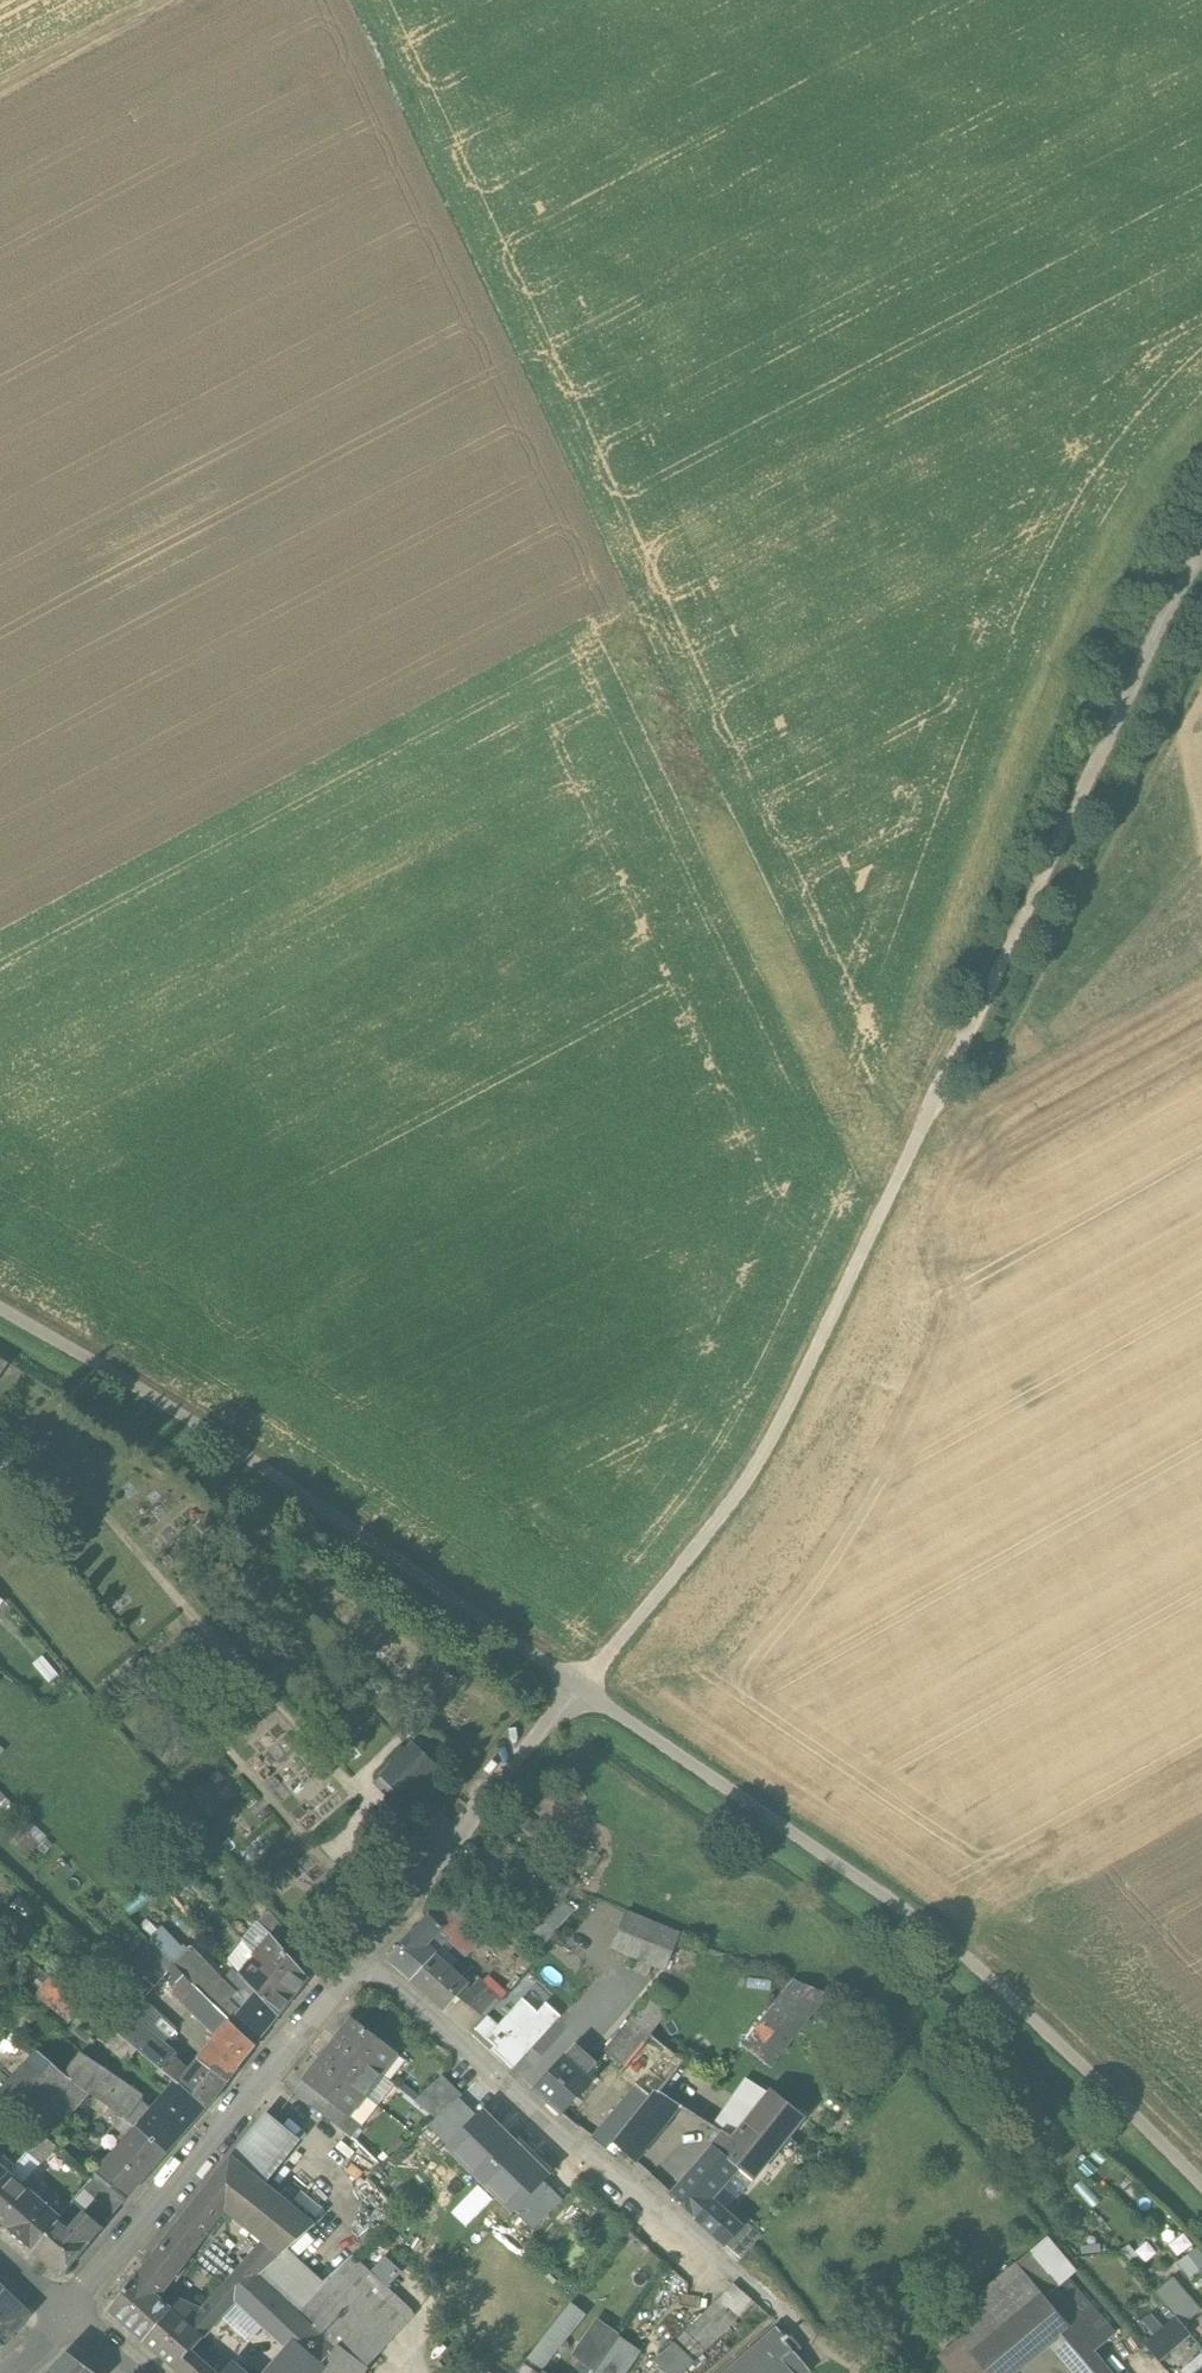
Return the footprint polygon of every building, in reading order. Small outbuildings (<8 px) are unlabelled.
[(0,1360),(0,1378),(8,1365),(0,1360)] [(397,1808),(437,1767),(413,1743),(373,1784),(397,1808)] [(379,1854),(401,1839),(390,1826),(369,1841),(379,1854)] [(445,1902),(431,1916),(454,1937),(449,1942),(467,1960),(486,1940),(475,1929),(488,1915),(469,1898),(455,1912),(445,1902)] [(525,1947),(538,1959),(577,1914),(564,1904),(525,1947)] [(272,1935),(286,1952),(296,1943),(269,1912),(257,1921),(270,1936),(272,1935)] [(681,1935),(627,1913),(611,1950),(639,1962),(635,1971),(647,1976),(651,1967),(664,1972),(681,1935)] [(431,1916),(389,1960),(411,1980),(431,1959),(432,1960),(435,1956),(436,1955),(428,1945),(443,1928),(431,1916)] [(286,1952),(272,1935),(270,1936),(255,1955),(292,1999),(308,1978),(286,1952)] [(146,1950),(159,1964),(167,1956),(154,1943),(146,1950)] [(292,1999),(255,1955),(240,1975),(278,2017),(278,2016),(292,1999)] [(467,1985),(435,1956),(432,1960),(431,1959),(411,1980),(445,2010),(467,1985)] [(160,1986),(163,1982),(196,2013),(209,1998),(205,1994),(191,1981),(173,1962),(156,1983),(160,1986)] [(205,1994),(222,1977),(209,1963),(191,1981),(205,1994)] [(124,1980),(145,1999),(157,1986),(136,1967),(124,1980)] [(51,1976),(36,1993),(66,2019),(81,2000),(51,1976)] [(250,1986),(240,1996),(222,1977),(205,1994),(209,1998),(255,2045),(278,2017),(255,1994),(255,1993),(250,1986)] [(480,1979),(462,1999),(485,2019),(502,1999),(480,1979)] [(775,2073),(834,1998),(796,1982),(744,2049),(775,2073)] [(232,2074),(204,2052),(190,2071),(136,2021),(146,2011),(137,2003),(114,1988),(94,2011),(120,2029),(117,2034),(175,2083),(205,2109),(232,2074)] [(675,2003),(659,1992),(633,2020),(655,2036),(675,2003)] [(255,2045),(209,1998),(196,2013),(219,2033),(204,2052),(232,2074),(255,2045)] [(486,2040),(495,2048),(492,2051),(513,2070),(560,2018),(546,2005),(538,2014),(522,2000),(498,2027),(486,2040)] [(498,2027),(488,2017),(476,2031),(486,2040),(498,2027)] [(580,2018),(562,2039),(572,2048),(591,2027),(580,2018)] [(398,2054),(352,2019),(336,2040),(381,2075),(398,2054)] [(687,2060),(633,2020),(607,2051),(628,2068),(623,2073),(639,2087),(621,2108),(624,2110),(598,2141),(610,2152),(618,2144),(661,2092),(687,2060)] [(584,2036),(535,2090),(564,2116),(592,2081),(586,2076),(604,2054),(584,2036)] [(381,2075),(336,2040),(320,2061),(365,2096),(381,2075)] [(37,2053),(7,2087),(0,2081),(0,2102),(6,2106),(19,2117),(43,2136),(46,2138),(87,2092),(65,2074),(37,2053)] [(140,2102),(79,2056),(65,2074),(121,2118),(124,2120),(138,2104),(140,2102)] [(365,2096),(320,2061),(303,2082),(339,2110),(349,2117),(365,2096)] [(414,2101),(426,2110),(453,2086),(443,2076),(414,2101)] [(175,2083),(149,2113),(138,2104),(124,2120),(166,2153),(205,2109),(175,2083)] [(736,2143),(771,2099),(748,2083),(716,2129),(725,2135),(736,2143)] [(453,2086),(426,2110),(437,2119),(459,2100),(463,2096),(453,2086)] [(680,2106),(661,2092),(618,2144),(636,2161),(680,2106)] [(736,2143),(725,2135),(716,2145),(740,2168),(760,2186),(811,2123),(775,2095),(771,2099),(736,2143)] [(428,2127),(449,2148),(478,2119),(459,2100),(437,2119),(428,2127)] [(19,2117),(6,2106),(0,2113),(0,2136),(1,2137),(19,2117)] [(362,2127),(349,2117),(339,2110),(330,2121),(353,2139),(362,2127)] [(481,2179),(514,2145),(483,2114),(478,2119),(449,2148),(481,2179)] [(124,2120),(121,2118),(114,2126),(127,2138),(93,2176),(95,2177),(124,2200),(166,2153),(124,2120)] [(258,2122),(231,2157),(257,2177),(284,2142),(258,2122)] [(46,2138),(43,2136),(8,2175),(20,2185),(38,2164),(42,2168),(46,2163),(42,2160),(55,2145),(46,2138)] [(546,2176),(514,2145),(481,2179),(513,2210),(541,2181),(546,2176)] [(716,2145),(673,2196),(697,2219),(717,2195),(740,2168),(716,2145)] [(231,2157),(146,2264),(171,2284),(225,2215),(265,2244),(231,2279),(246,2287),(259,2275),(281,2255),(315,2225),(257,2177),(231,2157)] [(0,2168),(0,2185),(8,2175),(0,2168)] [(8,2175),(0,2185),(0,2223),(32,2251),(59,2219),(20,2185),(8,2175)] [(112,2215),(124,2200),(95,2177),(82,2192),(112,2215)] [(541,2181),(513,2210),(532,2229),(561,2199),(541,2181)] [(723,2200),(717,2195),(697,2219),(727,2245),(743,2226),(719,2205),(723,2200)] [(79,2216),(69,2227),(59,2219),(32,2251),(49,2266),(69,2266),(94,2236),(84,2227),(87,2223),(79,2216)] [(315,2290),(353,2259),(319,2222),(315,2225),(281,2255),(315,2290)] [(743,2226),(727,2245),(726,2246),(742,2258),(762,2236),(747,2222),(743,2226)] [(1172,2244),(1195,2275),(1201,2270),(1201,2247),(1190,2231),(1172,2244)] [(1066,2323),(1091,2353),(1112,2335),(1065,2281),(1073,2274),(1045,2241),(1016,2265),(1066,2323)] [(315,2290),(281,2255),(259,2275),(281,2306),(308,2327),(337,2349),(353,2330),(315,2290)] [(411,2316),(353,2259),(315,2290),(353,2330),(377,2355),(411,2316)] [(386,2260),(370,2276),(388,2293),(403,2278),(386,2260)] [(146,2264),(109,2312),(144,2342),(170,2311),(159,2300),(171,2284),(146,2264)] [(943,2325),(957,2342),(984,2372),(1011,2372),(1049,2340),(1048,2339),(1066,2323),(1016,2265),(1015,2264),(943,2325)] [(259,2275),(246,2287),(231,2279),(201,2311),(187,2325),(203,2338),(236,2300),(292,2348),(308,2327),(281,2306),(259,2275)] [(1184,2326),(1200,2313),(1172,2281),(1156,2294),(1184,2326)] [(734,2286),(704,2316),(706,2318),(697,2328),(698,2329),(689,2338),(704,2353),(755,2305),(734,2286)] [(2,2344),(30,2314),(5,2292),(0,2298),(0,2343),(2,2344)] [(178,2302),(171,2311),(187,2325),(201,2311),(178,2302)] [(617,2338),(597,2324),(596,2326),(584,2317),(585,2315),(570,2304),(516,2372),(591,2372),(617,2338)] [(170,2311),(144,2342),(179,2372),(212,2372),(189,2354),(203,2338),(187,2325),(171,2311),(170,2311)] [(1145,2347),(1157,2362),(1190,2334),(1177,2320),(1174,2323),(1170,2318),(1166,2322),(1170,2327),(1145,2347)] [(1066,2323),(1048,2339),(1049,2340),(1077,2372),(1108,2372),(1091,2353),(1066,2323)] [(271,2372),(318,2372),(337,2349),(308,2327),(292,2348),(271,2372)] [(729,2372),(809,2372),(810,2371),(791,2349),(794,2347),(789,2341),(790,2339),(788,2337),(786,2338),(779,2330),(729,2372)] [(640,2354),(617,2338),(591,2372),(626,2372),(640,2354)] [(704,2353),(689,2338),(659,2367),(667,2372),(684,2372),(704,2353)] [(957,2342),(938,2358),(951,2372),(984,2372),(957,2342)] [(738,2358),(730,2349),(704,2372),(722,2372),(738,2358)] [(64,2357),(48,2372),(93,2372),(71,2356),(64,2357)]
